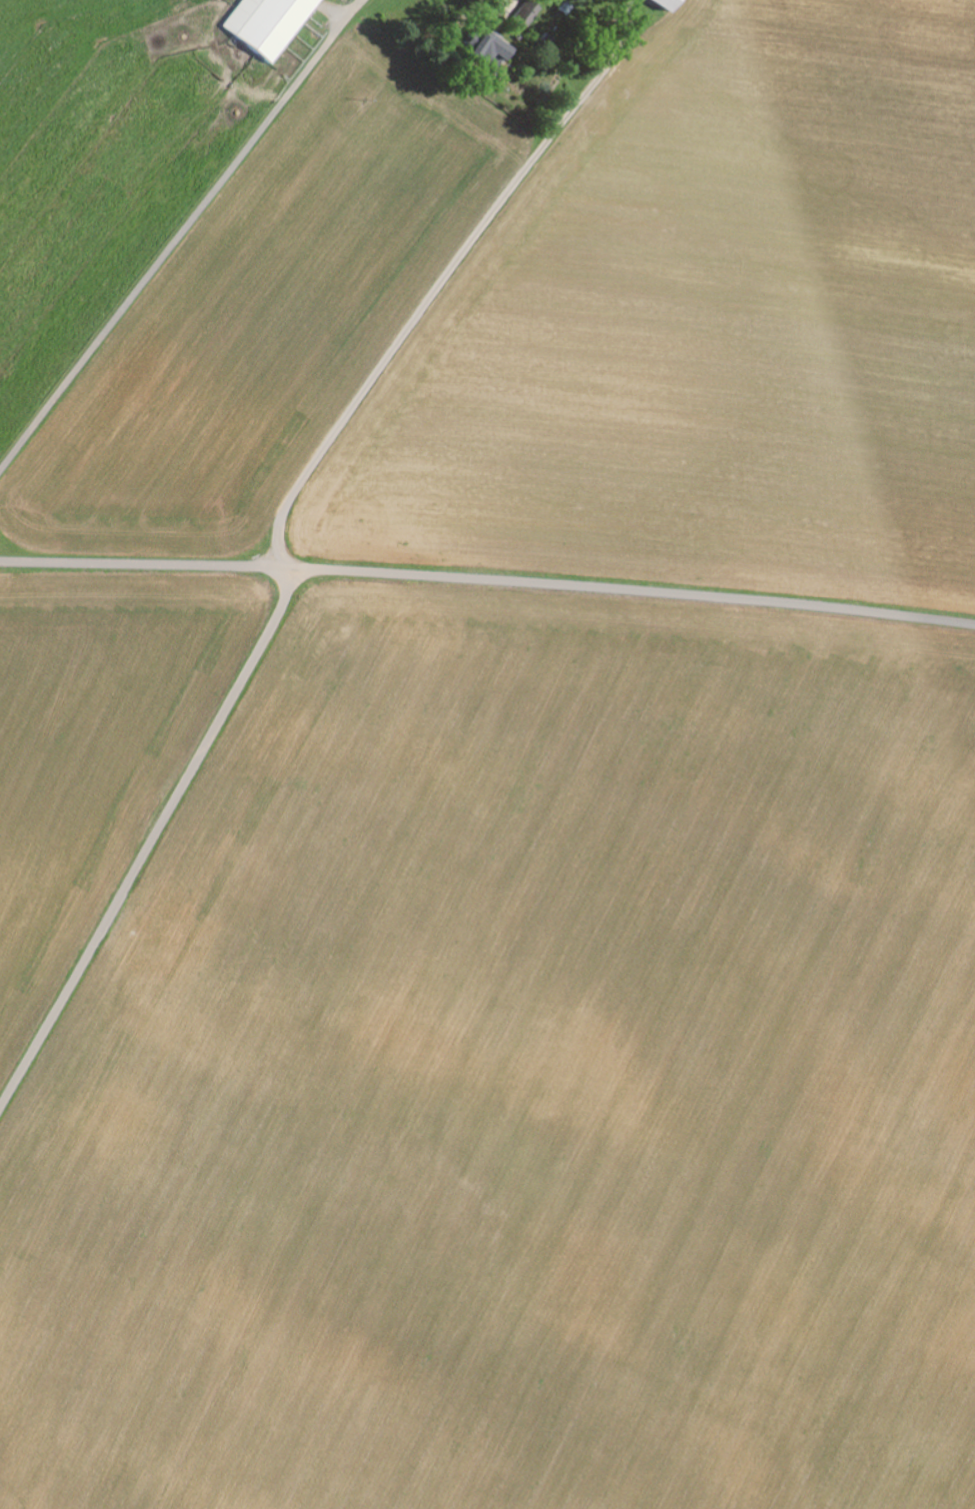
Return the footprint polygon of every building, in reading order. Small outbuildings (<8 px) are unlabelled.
[(271,63),(316,0),(239,0),(220,26),(271,63)] [(677,0),(646,0),(671,12),(677,0)] [(528,27),(536,9),(529,6),(520,23),(528,27)] [(468,52),(499,66),(509,44),(478,29),(468,52)]
